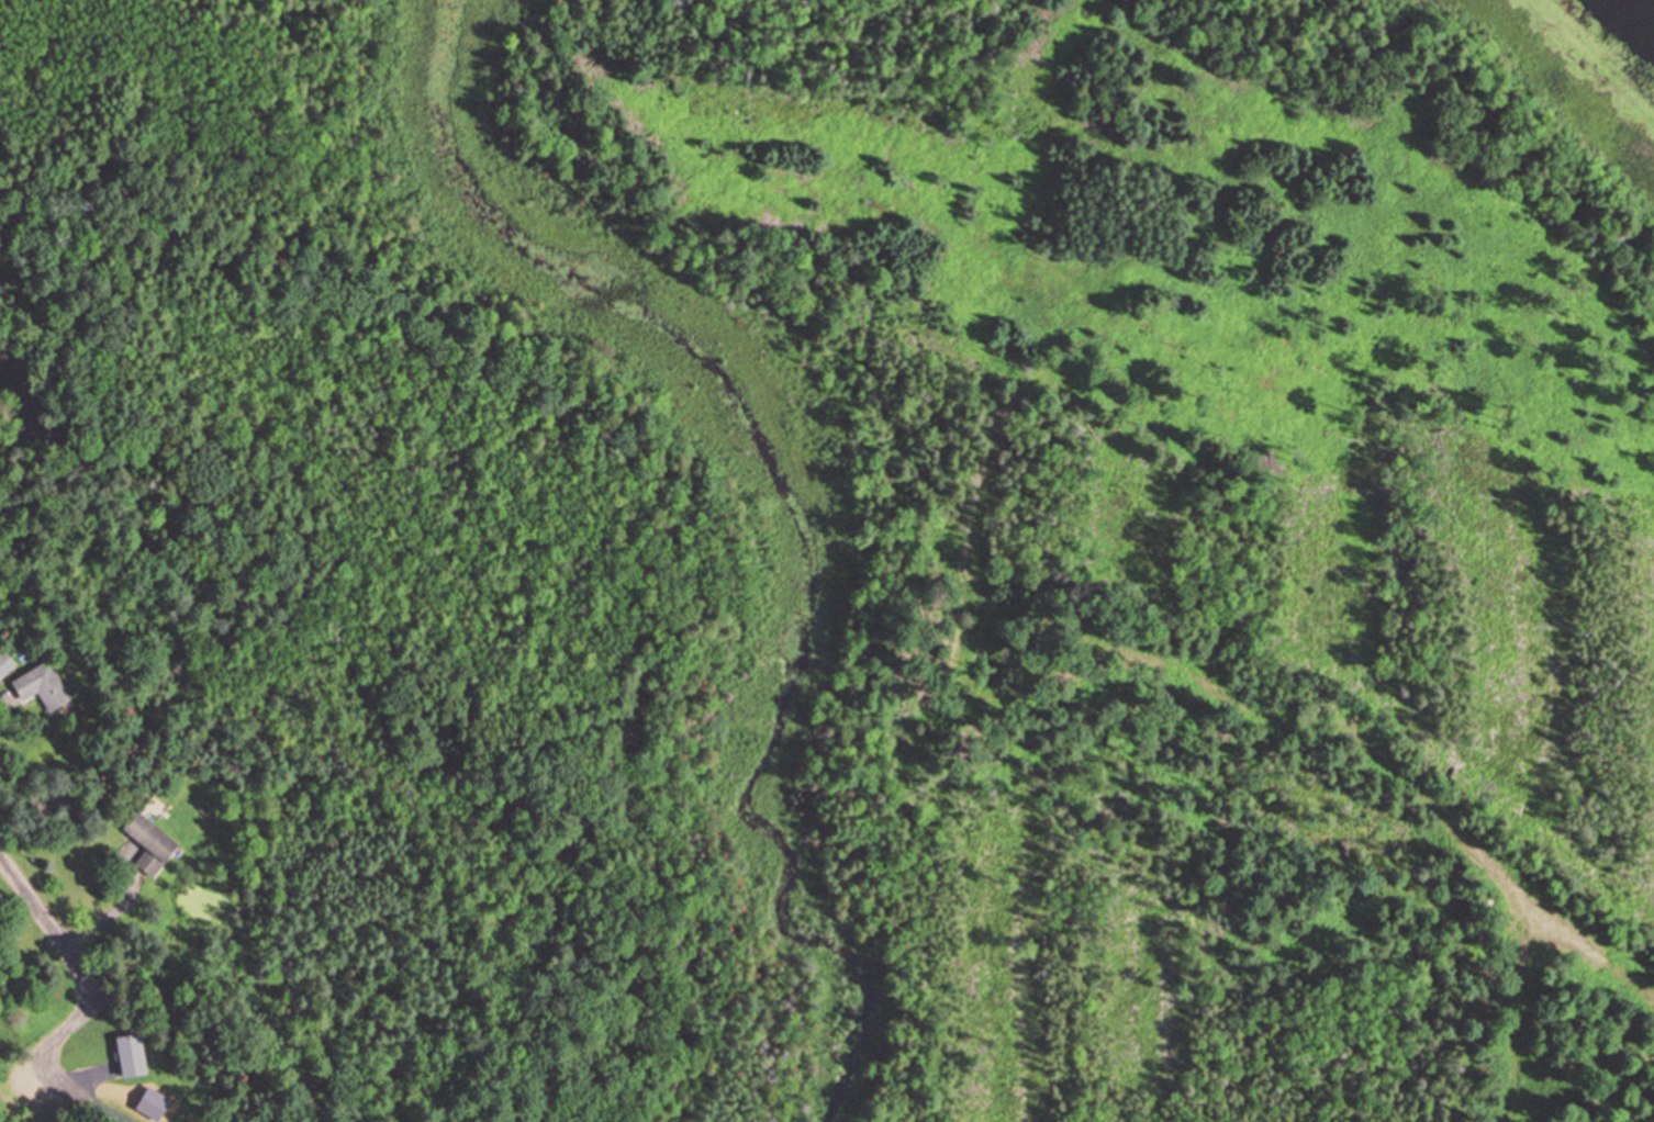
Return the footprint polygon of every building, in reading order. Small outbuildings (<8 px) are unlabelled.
[(3,649),(0,651),(0,680),(17,664),(3,649)] [(46,712),(69,700),(49,661),(9,681),(20,702),(36,694),(46,712)] [(120,831),(146,850),(135,866),(151,878),(177,844),(134,812),(120,831)] [(114,1036),(120,1078),(146,1074),(140,1032),(114,1036)]
